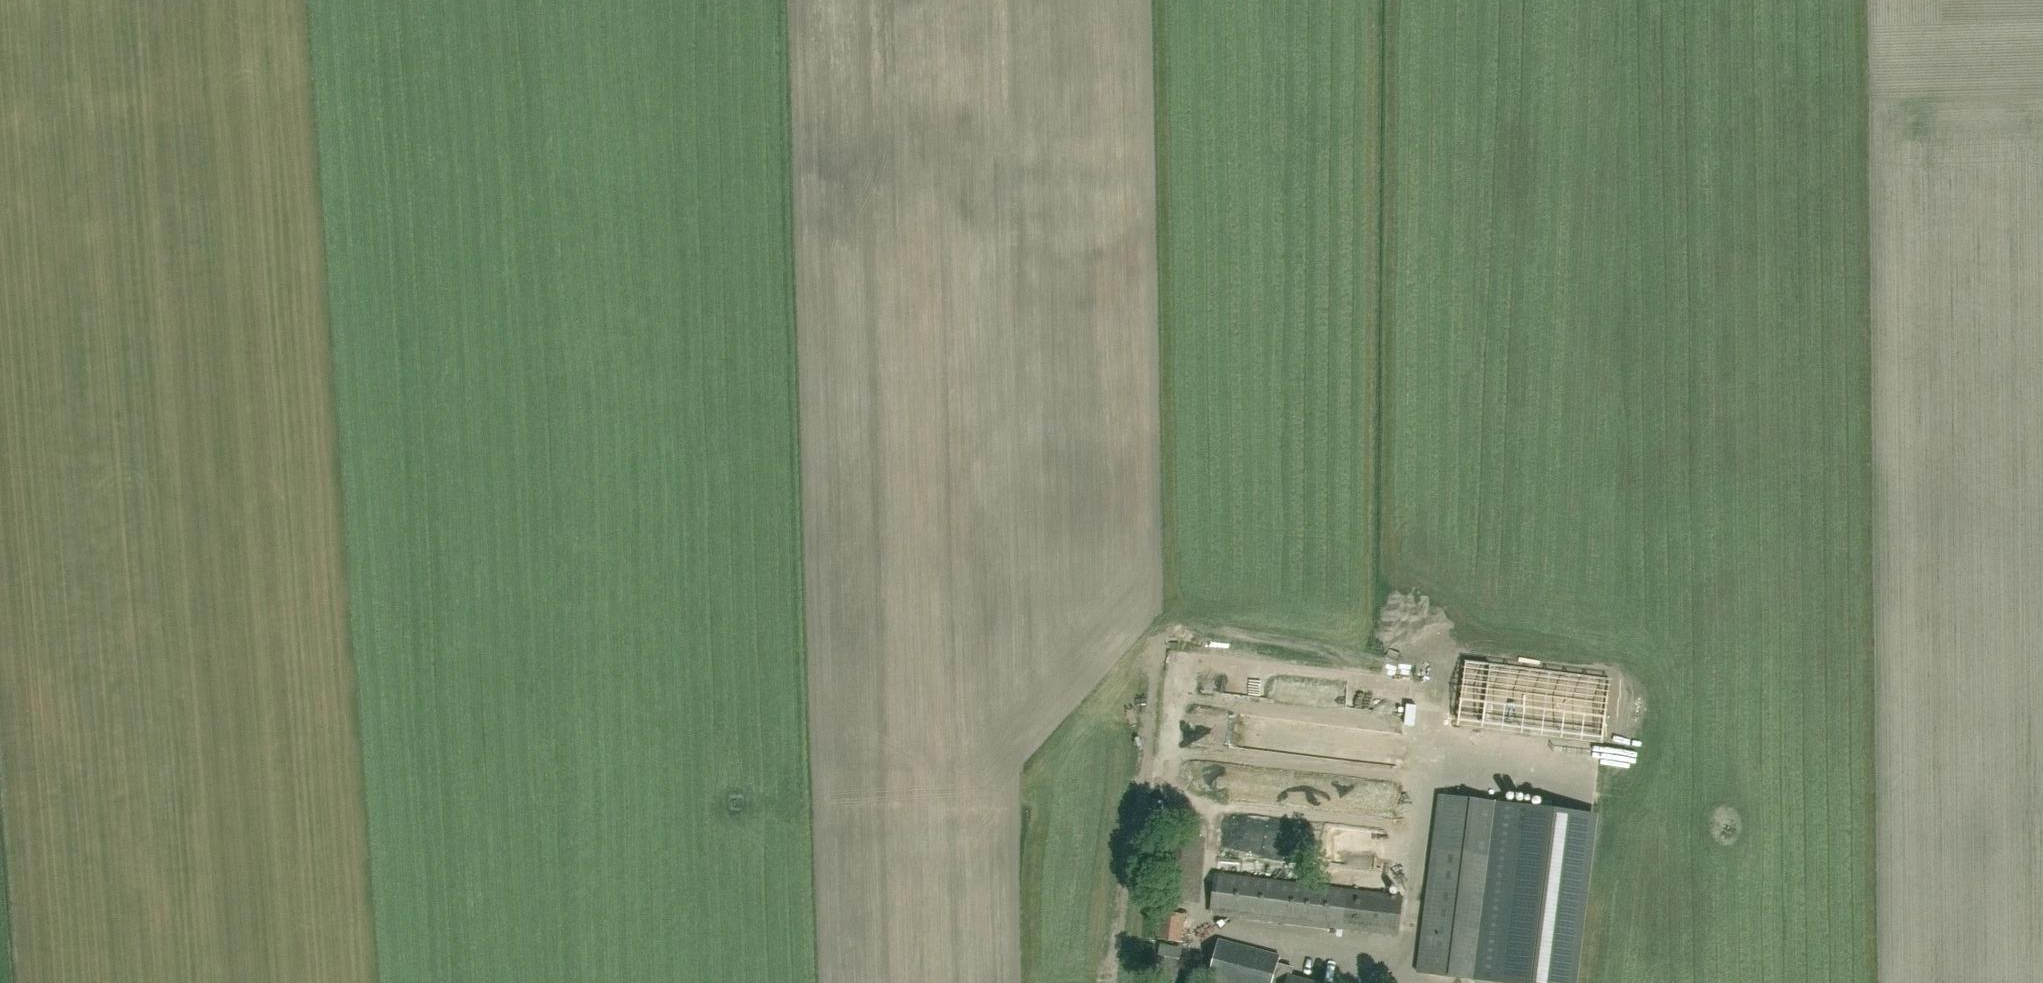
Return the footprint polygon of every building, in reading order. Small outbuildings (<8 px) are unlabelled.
[(1484,722),(1491,664),(1466,661),(1459,719),(1484,722)] [(1440,794),(1418,973),(1499,982),(1573,982),(1594,814),(1440,794)] [(1201,904),(1207,838),(1169,834),(1163,901),(1201,904)] [(1267,834),(1267,852),(1290,853),(1290,835),(1267,834)] [(1399,934),(1404,896),(1216,874),(1211,911),(1399,934)] [(1181,941),(1185,913),(1162,910),(1158,937),(1181,941)] [(1291,976),(1293,967),(1278,964),(1281,955),(1220,940),(1209,982),(1214,982),(1318,982),(1291,976)] [(1176,970),(1180,947),(1164,944),(1161,968),(1176,970)]
